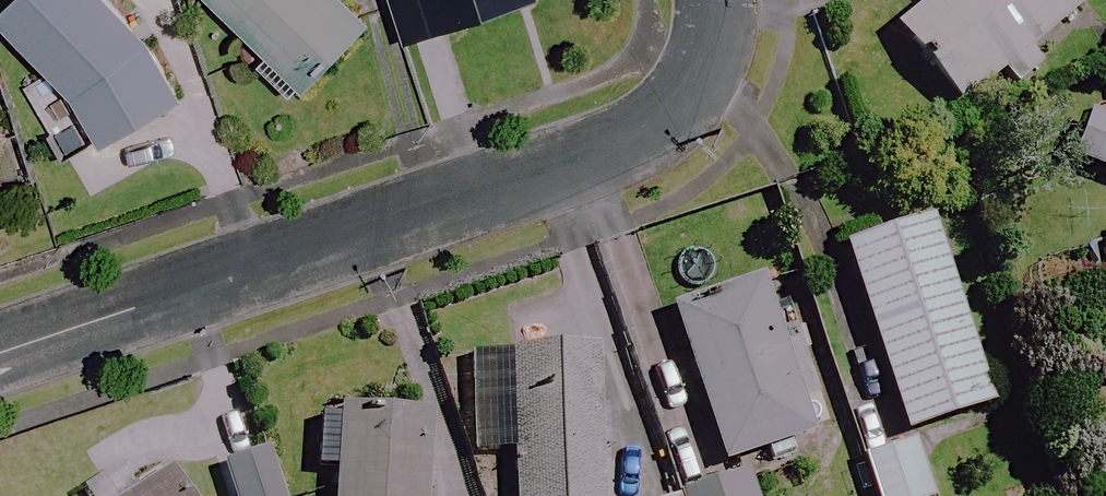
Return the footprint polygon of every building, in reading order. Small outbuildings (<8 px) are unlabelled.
[(106,0),(13,0),(0,11),(0,20),(114,148),(183,86),(106,0)] [(341,0),(215,0),(266,54),(257,62),(293,99),(368,29),(341,0)] [(407,44),(540,0),(393,0),(407,44)] [(1085,0),(930,0),(893,30),(956,110),(1001,74),(1010,86),(1033,67),(1024,55),(1088,4),(1085,0)] [(1105,181),(1105,123),(1080,113),(1061,165),(1105,181)] [(990,407),(928,220),(841,249),(904,436),(990,407)] [(809,438),(762,282),(673,309),(721,465),(809,438)] [(597,346),(509,348),(513,495),(601,495),(597,346)] [(433,415),(324,407),(320,469),(336,470),(334,495),(428,495),(433,415)] [(912,445),(862,459),(873,495),(927,495),(912,445)] [(268,454),(222,468),(230,495),(282,495),(268,454)] [(747,475),(681,495),(753,495),(747,475)] [(158,482),(135,495),(166,495),(158,482)]
